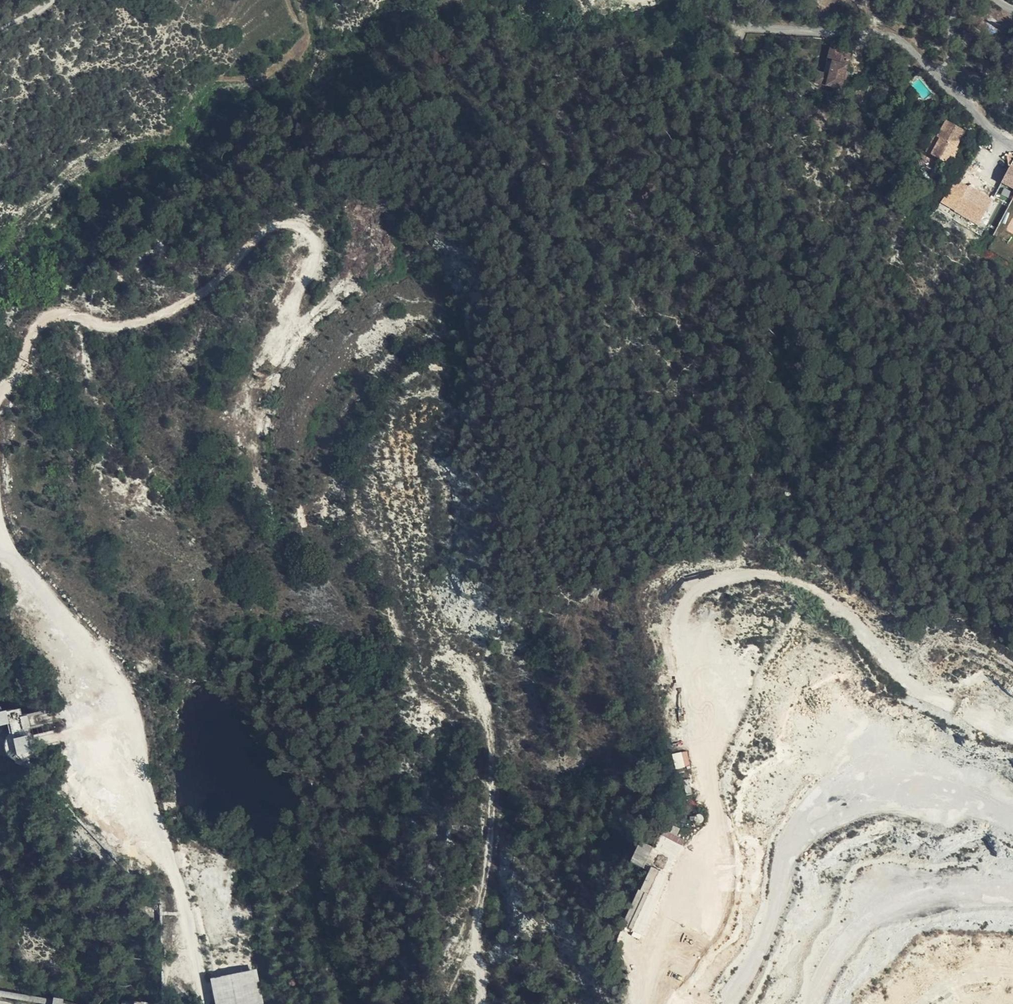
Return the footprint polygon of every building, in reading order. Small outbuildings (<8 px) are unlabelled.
[(831,48),(826,65),(845,72),(846,72),(851,54),(831,48)] [(845,72),(826,65),(823,73),(818,72),(815,81),(840,89),(843,79),(845,72)] [(965,132),(946,122),(938,138),(933,135),(924,152),(953,168),(961,152),(956,149),(965,132)] [(1002,182),(1012,186),(1012,165),(1009,164),(1002,182)] [(970,220),(977,224),(989,201),(957,181),(954,186),(942,203),(942,204),(950,209),(960,214),(970,220)] [(936,198),(942,203),(954,186),(948,182),(936,198)] [(1012,198),(1012,195),(1012,188),(1004,184),(1000,193),(1012,198)] [(32,722),(34,713),(31,714),(29,712),(23,712),(22,709),(10,711),(13,732),(8,736),(5,741),(6,750),(10,755),(13,759),(19,761),(24,760),(32,722)] [(59,710),(34,713),(32,722),(24,760),(31,758),(37,750),(63,747),(61,731),(36,733),(34,731),(34,729),(35,727),(40,725),(60,723),(59,710)] [(6,711),(0,712),(0,734),(8,732),(6,711)] [(61,731),(60,723),(40,725),(35,727),(34,729),(34,731),(36,733),(61,731)] [(674,752),(676,767),(691,765),(689,750),(674,752)] [(681,834),(667,828),(660,842),(675,849),(681,834)] [(650,861),(660,842),(647,836),(638,855),(650,861)] [(650,861),(623,924),(644,933),(672,870),(650,861)] [(219,977),(222,1003),(263,1003),(259,973),(219,977)] [(37,993),(35,1003),(46,1003),(48,996),(37,993)] [(125,993),(123,1003),(149,1003),(150,1000),(125,993)] [(64,997),(54,996),(53,1003),(63,1003),(64,997)]
